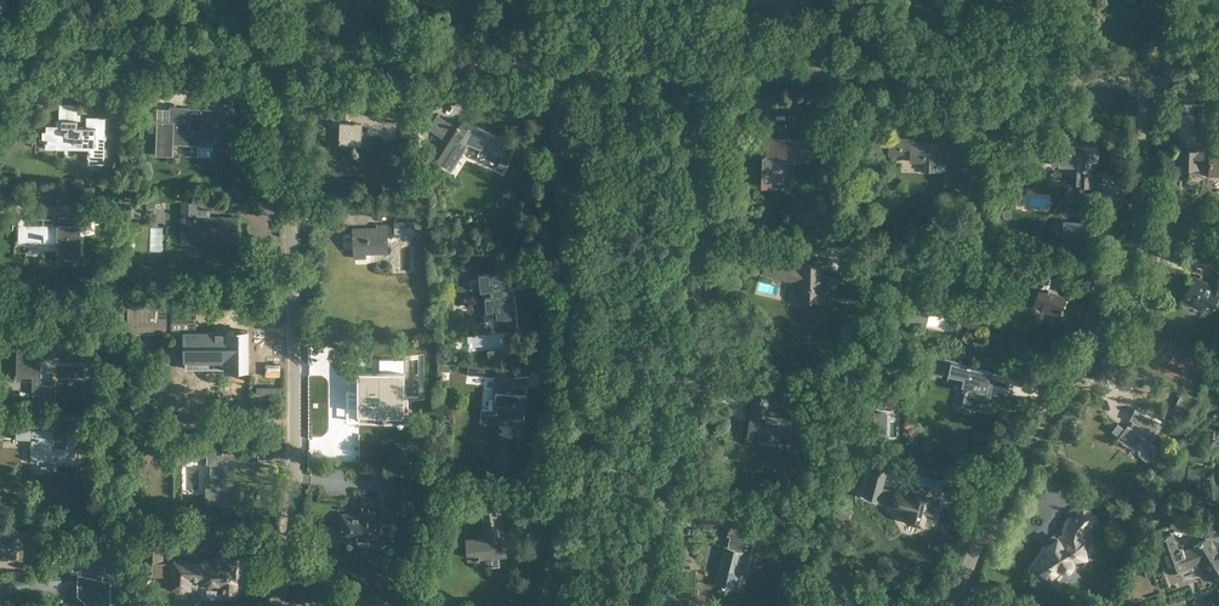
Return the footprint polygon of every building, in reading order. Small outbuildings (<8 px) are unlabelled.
[(42,131),(42,141),(44,141),(44,143),(45,143),(45,148),(59,148),(59,145),(74,145),(74,149),(89,149),(89,152),(88,152),(88,156),(89,156),(88,164),(104,164),(105,117),(90,116),(90,121),(86,121),(86,127),(77,126),(77,120),(74,120),(74,114),(77,114),(78,104),(59,103),(59,120),(62,120),(62,126),(46,125),(46,131),(42,131)] [(198,156),(210,156),(210,147),(227,148),(228,126),(230,126),(231,111),(189,109),(189,107),(169,106),(169,121),(157,121),(156,148),(154,148),(154,153),(156,153),(156,154),(173,155),(173,144),(199,145),(198,156)] [(384,120),(384,113),(346,112),(346,114),(332,113),(332,126),(340,126),(339,143),(361,144),(362,125),(368,125),(368,130),(383,131),(382,137),(396,138),(396,121),(384,120)] [(459,126),(457,125),(456,127),(437,115),(429,128),(441,136),(443,134),(451,139),(437,159),(451,168),(469,140),(493,151),(492,153),(501,157),(509,140),(463,120),(459,126)] [(649,148),(649,134),(640,133),(640,147),(649,148)] [(756,137),(755,148),(766,149),(766,152),(763,152),(763,155),(765,155),(763,185),(785,186),(785,183),(780,182),(780,161),(795,162),(795,154),(816,155),(816,139),(756,137)] [(960,151),(960,143),(913,142),(913,139),(889,138),(889,149),(910,149),(910,161),(924,161),(923,170),(934,170),(934,162),(947,162),(947,171),(959,171),(959,166),(977,167),(977,151),(960,151)] [(1030,153),(1039,154),(1040,143),(1031,143),(1030,153)] [(1077,151),(1060,150),(1060,147),(1052,146),(1052,164),(1059,164),(1059,162),(1073,162),(1073,175),(1070,175),(1069,184),(1075,184),(1075,201),(1088,201),(1089,185),(1099,186),(1099,176),(1089,175),(1090,160),(1093,160),(1094,148),(1077,147),(1077,151)] [(1179,150),(1178,167),(1199,168),(1199,161),(1209,162),(1209,174),(1218,174),(1218,152),(1179,150)] [(196,209),(196,197),(182,197),(181,229),(190,229),(190,239),(209,240),(209,236),(216,236),(215,240),(237,240),(237,217),(209,217),(209,209),(196,209)] [(91,203),(69,203),(68,217),(59,217),(58,217),(58,225),(24,224),(24,243),(44,243),(44,239),(58,240),(57,252),(56,252),(56,257),(72,257),(81,257),(81,225),(91,225),(91,203)] [(108,222),(109,209),(95,209),(95,222),(108,222)] [(413,232),(413,221),(394,221),(395,233),(413,232)] [(372,228),(353,229),(354,251),(354,257),(364,257),(364,252),(377,251),(377,252),(387,252),(387,225),(376,225),(376,230),(372,230),(372,228)] [(831,235),(831,228),(813,229),(813,239),(825,239),(824,235),(831,235)] [(1039,236),(1024,236),(1024,250),(1039,250),(1039,236)] [(1006,251),(997,251),(997,261),(1006,261),(1006,251)] [(768,255),(763,273),(800,282),(799,287),(798,296),(799,296),(799,299),(823,300),(823,297),(824,297),(824,292),(823,292),(824,289),(828,289),(828,275),(821,274),(822,264),(800,264),(800,266),(781,261),(782,259),(768,255)] [(1063,308),(1062,308),(1066,296),(1057,293),(1049,290),(1049,288),(1048,288),(1054,272),(1032,263),(1029,272),(1034,273),(1034,274),(1040,276),(1038,281),(1041,283),(1033,305),(1059,315),(1061,311),(1062,311),(1063,308)] [(494,270),(477,272),(478,288),(481,288),(481,290),(491,289),(492,296),(485,297),(487,310),(493,309),(494,322),(514,320),(511,294),(508,294),(508,287),(512,287),(511,273),(508,274),(508,272),(495,273),(494,270)] [(1212,310),(1218,295),(1218,275),(1214,273),(1209,284),(1198,279),(1198,280),(1193,278),(1183,300),(1193,305),(1194,301),(1212,310)] [(193,307),(127,307),(128,334),(180,333),(180,313),(193,313),(193,307)] [(189,330),(185,330),(185,357),(185,360),(185,363),(185,365),(185,366),(186,366),(186,367),(187,367),(187,368),(188,368),(189,368),(190,368),(193,368),(194,368),(247,368),(247,331),(227,331),(227,332),(225,332),(225,331),(216,331),(216,332),(190,332),(190,331),(190,330),(189,330)] [(16,376),(32,377),(32,401),(54,401),(54,385),(41,385),(41,360),(44,360),(44,354),(73,355),(73,360),(90,360),(90,346),(85,346),(85,341),(41,341),(41,340),(17,340),(16,376)] [(359,372),(359,420),(408,420),(408,395),(414,395),(414,399),(424,399),(424,353),(414,353),(414,357),(404,357),(404,356),(380,356),(380,372),(359,372)] [(991,371),(970,366),(970,365),(967,364),(966,365),(955,362),(955,361),(933,356),(929,374),(941,376),(942,373),(947,374),(949,369),(952,370),(951,375),(963,378),(961,387),(965,388),(965,391),(962,405),(986,411),(991,390),(987,389),(991,371)] [(449,373),(449,363),(438,363),(437,373),(449,373)] [(504,378),(506,366),(468,364),(468,374),(497,375),(498,379),(495,379),(493,398),(488,398),(487,409),(481,409),(480,422),(523,426),(526,395),(515,394),(515,395),(509,394),(511,377),(504,378)] [(790,420),(765,416),(765,415),(766,415),(768,399),(767,398),(768,396),(792,399),(794,384),(779,383),(778,392),(768,391),(768,392),(754,390),(748,435),(788,441),(790,420)] [(1176,402),(1174,407),(1187,413),(1189,409),(1190,409),(1195,398),(1181,391),(1175,402),(1176,402)] [(848,406),(844,416),(855,420),(859,409),(848,406)] [(1127,425),(1121,433),(1128,438),(1126,441),(1150,459),(1158,449),(1150,442),(1155,432),(1160,421),(1134,409),(1129,419),(1135,422),(1132,427),(1127,425)] [(66,446),(53,445),(54,427),(16,426),(15,438),(31,439),(30,460),(65,461),(65,462),(75,463),(76,431),(66,431),(66,446)] [(207,451),(207,463),(211,463),(211,488),(206,487),(206,504),(232,504),(232,469),(230,469),(230,463),(245,463),(245,451),(207,451)] [(122,462),(112,462),(112,476),(122,476),(122,462)] [(888,468),(874,464),(866,496),(880,500),(879,502),(893,506),(894,504),(909,508),(906,519),(924,524),(927,513),(936,515),(940,501),(931,498),(931,495),(913,490),(913,494),(898,489),(897,490),(883,487),(888,468)] [(426,482),(388,478),(387,490),(425,494),(426,482)] [(508,493),(505,500),(513,503),(516,496),(508,493)] [(339,536),(357,538),(356,541),(357,543),(359,544),(362,544),(364,543),(365,541),(365,539),(375,540),(377,518),(376,518),(378,498),(362,496),(360,517),(355,517),(355,515),(342,514),(339,536)] [(486,539),(467,541),(468,557),(476,556),(476,557),(480,557),(480,555),(487,555),(488,566),(499,564),(498,553),(506,553),(504,537),(502,538),(499,507),(496,508),(495,504),(485,505),(486,509),(484,509),(486,528),(485,528),(486,539)] [(1083,532),(1096,517),(1083,506),(1070,520),(1072,522),(1071,523),(1070,524),(1069,525),(1068,527),(1068,528),(1067,529),(1067,531),(1067,534),(1067,535),(1067,537),(1067,539),(1063,539),(1060,542),(1057,537),(1044,545),(1047,550),(1044,552),(1033,567),(1049,579),(1057,568),(1061,571),(1063,571),(1063,572),(1064,572),(1065,572),(1067,572),(1068,572),(1069,571),(1071,570),(1071,569),(1072,569),(1072,568),(1073,567),(1073,566),(1073,565),(1073,564),(1072,561),(1086,559),(1082,536),(1081,536),(1082,531),(1083,532)] [(841,507),(836,517),(846,522),(851,512),(841,507)] [(765,534),(767,524),(759,522),(732,515),(727,535),(730,536),(727,547),(724,546),(719,567),(721,567),(720,573),(718,572),(715,584),(721,585),(721,586),(734,589),(739,569),(747,571),(756,532),(765,534)] [(16,556),(16,533),(35,534),(35,524),(16,524),(16,534),(9,534),(9,533),(3,533),(3,534),(0,534),(0,556),(16,556)] [(146,531),(145,558),(162,559),(163,531),(146,531)] [(1206,538),(1198,542),(1199,544),(1195,546),(1195,547),(1183,551),(1182,548),(1177,550),(1171,533),(1158,538),(1170,572),(1203,560),(1217,583),(1218,582),(1218,559),(1206,538)] [(61,564),(73,565),(72,572),(81,574),(80,581),(78,581),(78,594),(92,605),(111,605),(111,580),(103,578),(106,565),(114,565),(114,547),(61,546),(61,564)] [(159,563),(159,575),(172,575),(173,576),(172,588),(176,588),(179,590),(183,591),(186,589),(190,589),(190,580),(201,580),(200,585),(201,585),(200,597),(213,597),(213,585),(214,585),(214,583),(223,584),(223,590),(224,594),(228,596),(232,596),(235,594),(236,590),(237,560),(173,559),(173,563),(159,563)] [(865,595),(867,590),(858,587),(857,593),(865,595)] [(831,599),(812,595),(810,605),(830,605),(831,599)]
